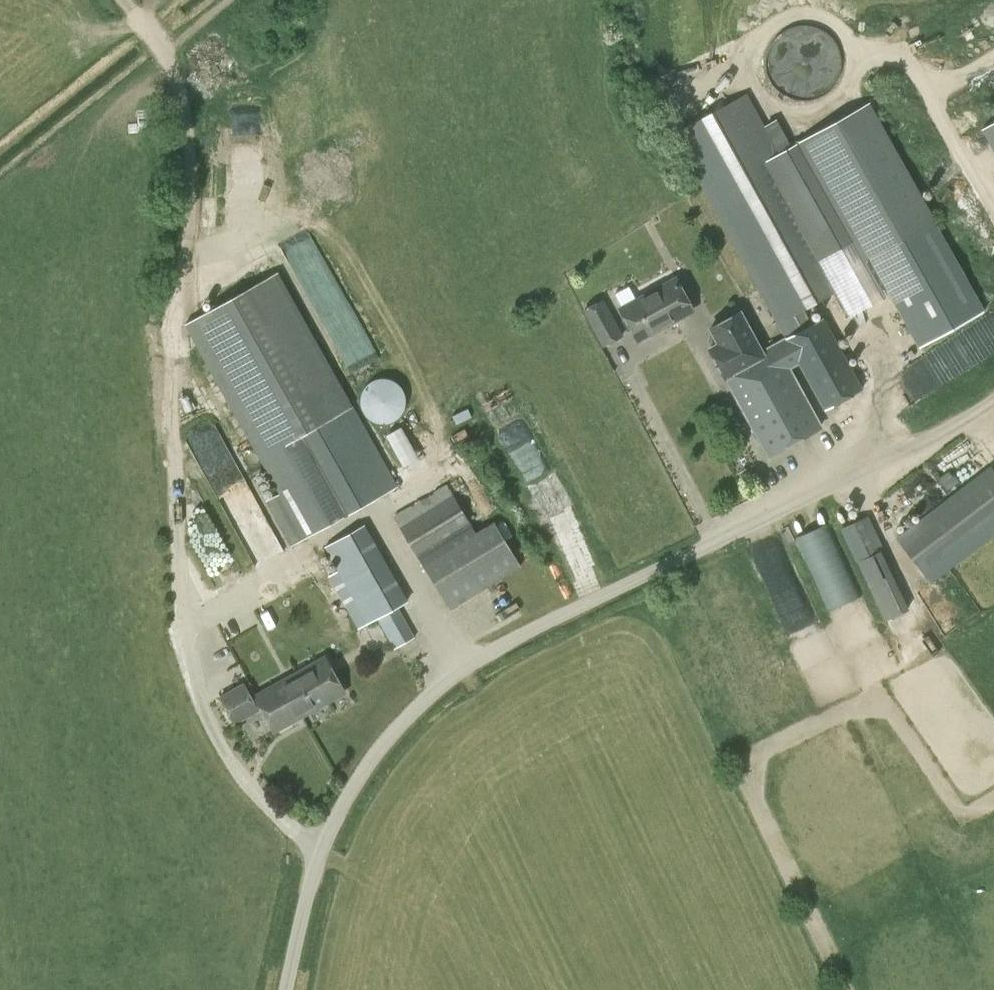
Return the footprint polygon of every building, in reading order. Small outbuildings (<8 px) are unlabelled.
[(805,66),(805,83),(841,82),(838,27),(793,29),(795,67),(805,66)] [(675,133),(786,340),(799,363),(825,411),(861,391),(853,376),(868,369),(845,325),(829,333),(822,320),(804,329),(798,316),(854,285),(836,253),(851,244),(862,263),(868,260),(918,348),(984,311),(934,223),(868,103),(781,152),(749,94),(675,133)] [(316,236),(289,249),(320,313),(346,301),(316,236)] [(398,488),(343,390),(278,274),(185,326),(249,442),(279,494),(265,502),(291,547),(322,530),(398,488)] [(692,311),(675,280),(620,310),(637,341),(692,311)] [(582,311),(602,348),(623,337),(603,299),(582,311)] [(799,363),(786,340),(761,353),(739,313),(709,330),(717,344),(708,349),(764,450),(816,421),(788,369),(799,363)] [(366,386),(362,393),(361,401),(363,410),(368,418),(378,423),(391,422),(399,417),(405,407),(406,400),(403,391),(397,383),(385,379),(374,381),(366,386)] [(403,464),(419,459),(408,426),(392,431),(403,464)] [(993,525),(993,472),(989,466),(895,539),(925,577),(993,525)] [(535,477),(547,504),(560,499),(548,471),(535,477)] [(392,518),(418,559),(472,527),(446,485),(392,518)] [(841,529),(883,622),(908,611),(866,517),(841,529)] [(449,610),(520,567),(493,522),(422,565),(449,610)] [(336,571),(328,575),(359,630),(377,620),(394,650),(415,638),(397,608),(408,602),(363,525),(323,547),(336,571)] [(795,539),(830,611),(860,597),(826,525),(795,539)] [(344,693),(324,658),(295,674),(301,683),(283,694),(297,719),(344,693)] [(301,683),(295,674),(251,699),(243,685),(219,698),(234,724),(261,709),(274,732),(297,719),(283,694),(301,683)]
